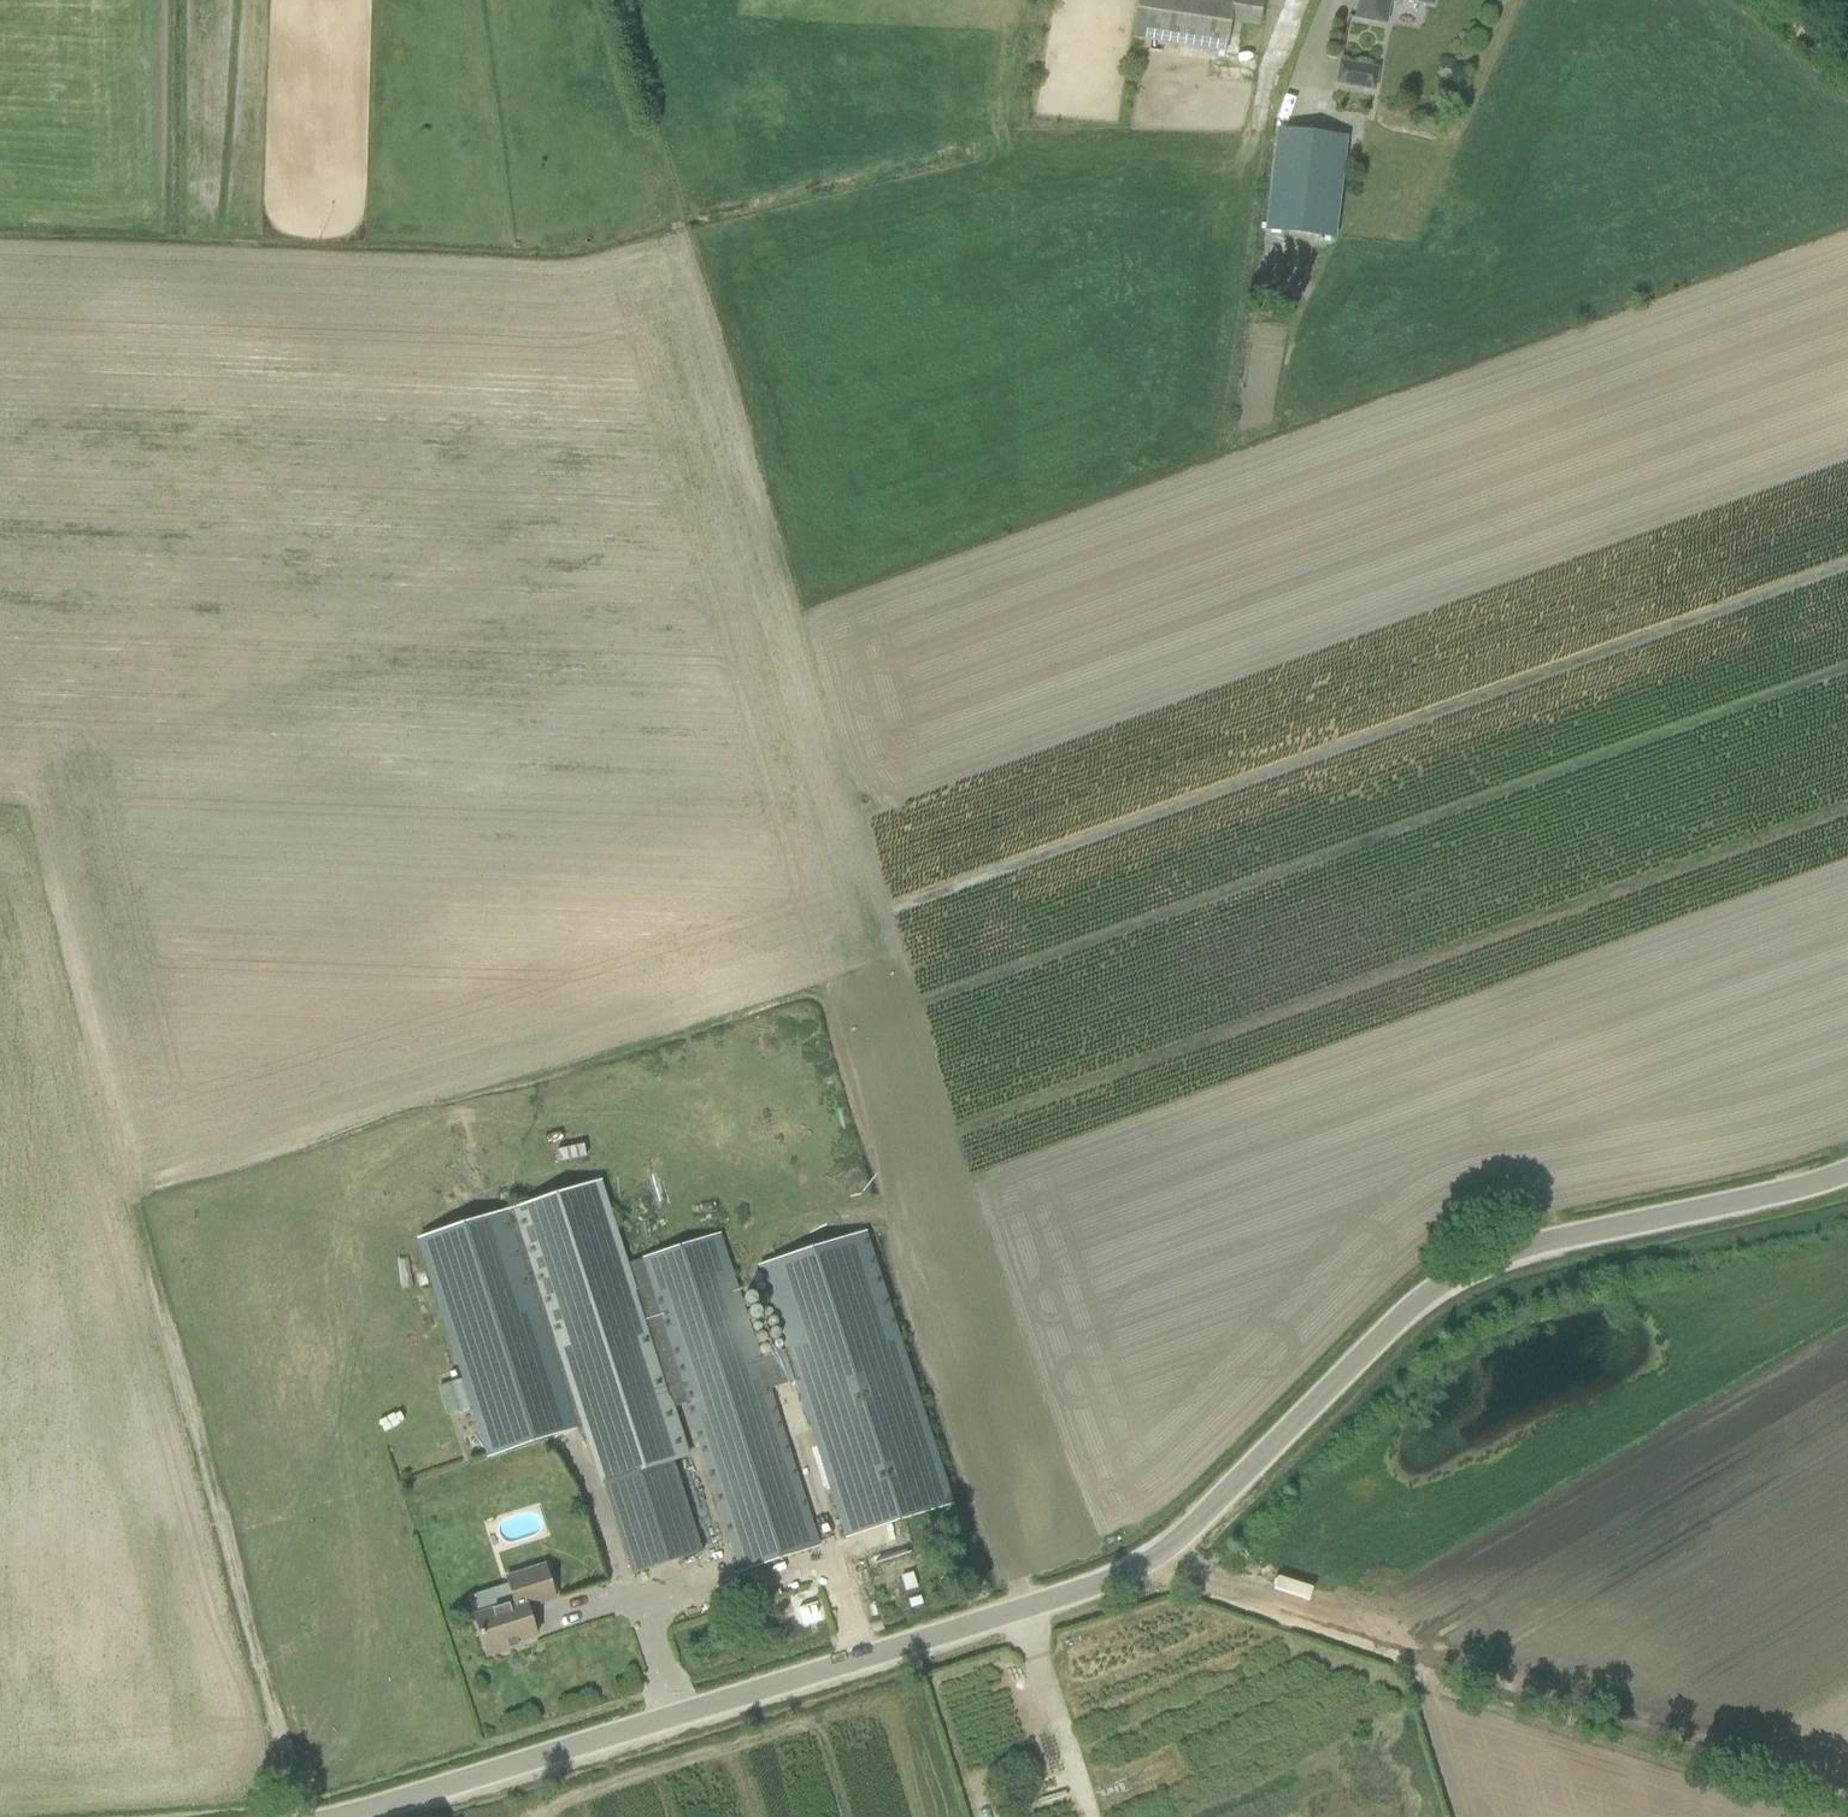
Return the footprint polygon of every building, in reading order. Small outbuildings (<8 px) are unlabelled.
[(1264,0),(1262,0),(1138,0),(1132,38),(1227,53),(1232,21),(1259,26),(1264,0)] [(1356,19),(1386,24),(1390,0),(1359,0),(1356,19)] [(1374,91),(1378,69),(1340,63),(1336,84),(1374,91)] [(1334,238),(1346,139),(1278,131),(1266,230),(1334,238)] [(489,1457),(585,1427),(632,1575),(701,1553),(672,1462),(688,1457),(670,1400),(684,1396),(740,1572),(819,1547),(769,1390),(797,1382),(846,1538),(952,1505),(865,1232),(760,1266),(787,1350),(759,1359),(730,1266),(651,1291),(653,1299),(638,1304),(600,1181),(420,1238),(465,1379),(473,1407),(489,1457)] [(465,1379),(443,1386),(452,1414),(473,1407),(465,1379)] [(527,1609),(555,1600),(544,1566),(506,1578),(514,1603),(473,1616),(487,1658),(507,1651),(505,1647),(536,1637),(527,1609)]
